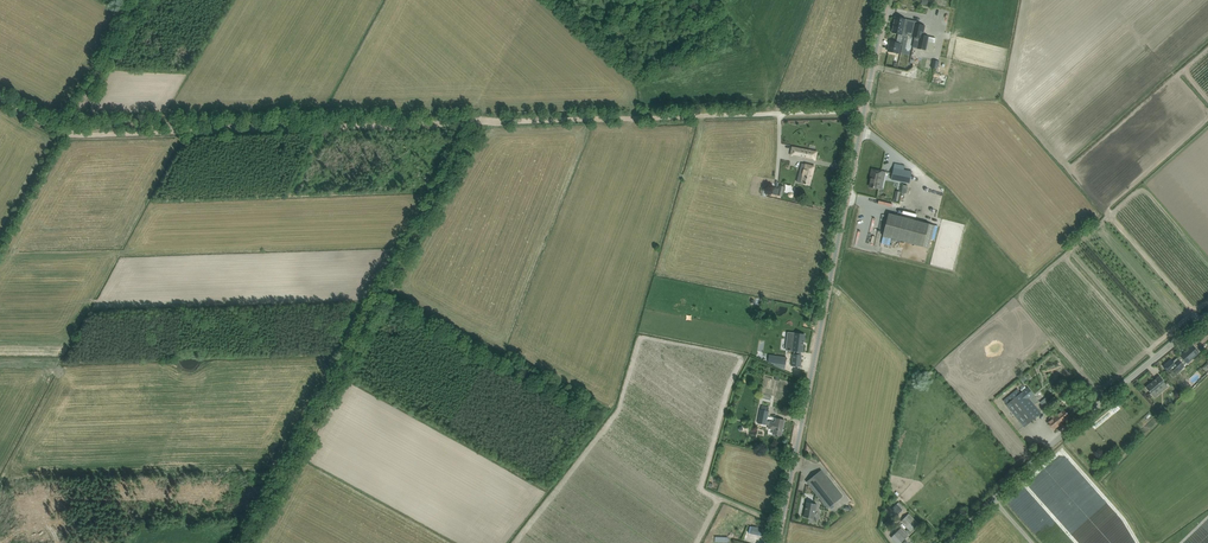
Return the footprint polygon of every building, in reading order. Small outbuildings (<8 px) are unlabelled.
[(895,17),(894,24),(908,27),(908,31),(913,32),(912,37),(915,37),(912,47),(933,51),(935,38),(929,37),(929,36),(923,35),(925,26),(914,23),(915,22),(909,21),(909,20),(906,19),(895,17)] [(890,41),(888,51),(899,53),(900,43),(890,41)] [(874,126),(889,137),(892,132),(877,122),(874,126)] [(817,152),(798,148),(796,156),(815,160),(817,152)] [(814,167),(806,164),(802,177),(799,176),(797,182),(810,185),(814,167)] [(904,166),(895,164),(892,180),(909,183),(912,172),(904,170),(904,166)] [(882,171),(872,169),(870,177),(872,177),(870,187),(882,189),(883,183),(879,182),(882,171)] [(783,197),(785,187),(779,185),(779,188),(770,186),(769,193),(783,197)] [(932,185),(930,192),(945,197),(947,189),(932,185)] [(883,236),(889,238),(929,248),(935,225),(895,215),(889,213),(883,236)] [(787,338),(785,349),(794,351),(793,355),(793,354),(792,365),(795,366),(800,367),(802,356),(800,355),(801,351),(802,352),(804,335),(804,334),(791,332),(790,338),(787,338)] [(1188,348),(1180,356),(1184,360),(1187,364),(1195,356),(1199,353),(1192,345),(1188,348)] [(769,355),(768,362),(786,365),(787,357),(769,355)] [(1184,366),(1181,363),(1177,359),(1173,362),(1170,359),(1163,366),(1169,373),(1172,371),(1176,374),(1184,366)] [(1168,386),(1163,380),(1159,376),(1146,387),(1154,398),(1168,386)] [(1184,394),(1193,386),(1186,379),(1181,385),(1185,389),(1182,392),(1184,394)] [(1011,394),(1004,400),(1013,412),(1024,426),(1024,427),(1033,420),(1041,413),(1034,404),(1038,401),(1034,395),(1028,387),(1021,393),(1017,389),(1011,394)] [(1048,401),(1042,405),(1043,406),(1046,409),(1051,405),(1048,401)] [(1156,409),(1161,415),(1167,410),(1163,404),(1156,409)] [(758,423),(766,425),(768,425),(769,422),(767,421),(769,411),(761,409),(758,423)] [(1047,423),(1049,425),(1053,430),(1070,416),(1066,412),(1064,409),(1054,417),(1053,415),(1049,418),(1051,420),(1047,423)] [(1150,423),(1155,418),(1152,415),(1147,420),(1150,423)] [(768,429),(773,430),(773,434),(781,436),(785,420),(776,418),(775,422),(769,421),(768,429)] [(807,482),(828,508),(843,497),(822,470),(807,482)] [(807,502),(804,516),(814,519),(817,504),(807,502)] [(897,515),(902,510),(905,507),(899,502),(897,504),(892,509),(897,515)] [(927,518),(930,516),(923,509),(920,512),(927,518)] [(909,514),(901,521),(912,532),(920,525),(909,514)] [(897,542),(901,542),(908,536),(901,528),(891,537),(897,542)]
